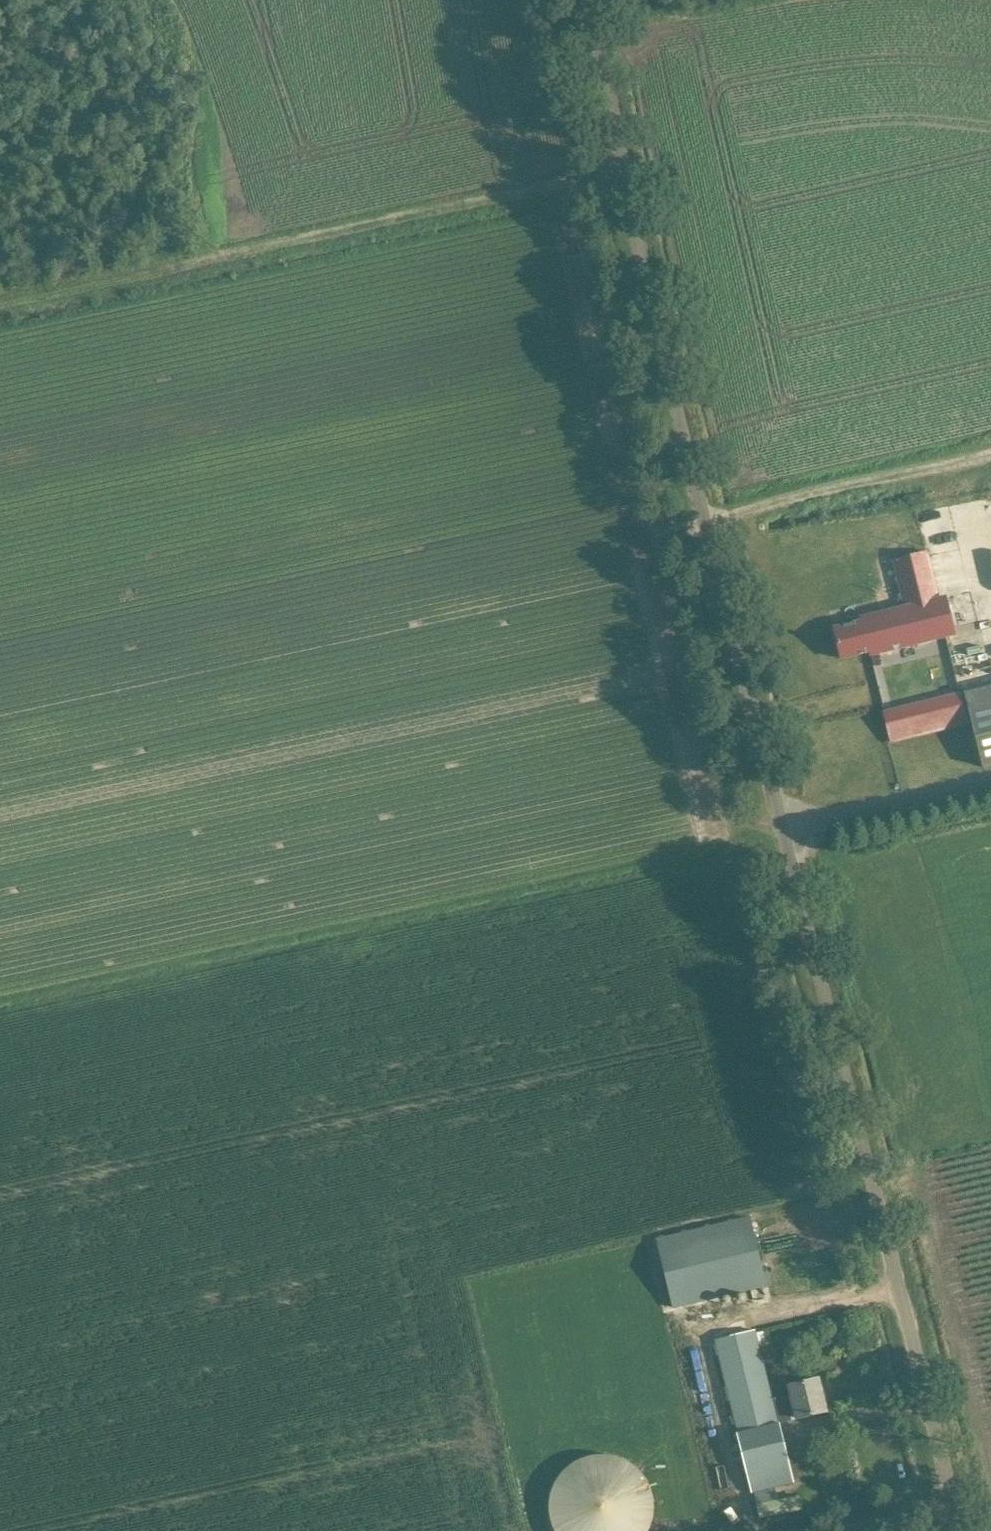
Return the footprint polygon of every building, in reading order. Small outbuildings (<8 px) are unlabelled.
[(870,654),(890,649),(955,633),(955,630),(946,599),(939,600),(928,552),(894,561),(906,607),(861,618),(862,620),(834,627),(842,658),(870,652),(870,654)] [(967,725),(959,694),(948,697),(956,728),(967,725)] [(983,768),(990,766),(990,703),(968,709),(983,768)] [(884,712),(892,744),(921,736),(913,705),(884,712)] [(765,1285),(746,1215),(651,1239),(669,1310),(765,1285)] [(818,1378),(799,1383),(789,1385),(792,1394),(774,1398),(772,1399),(755,1330),(715,1339),(723,1369),(735,1419),(738,1433),(737,1433),(747,1472),(747,1471),(752,1491),(769,1487),(793,1481),(788,1462),(789,1461),(779,1423),(778,1423),(777,1419),(797,1414),(798,1418),(827,1411),(818,1378)] [(650,1463),(556,1455),(549,1530),(644,1530),(650,1463)] [(843,1495),(842,1495),(825,1497),(826,1506),(837,1505),(837,1504),(844,1503),(844,1502),(843,1495)]
